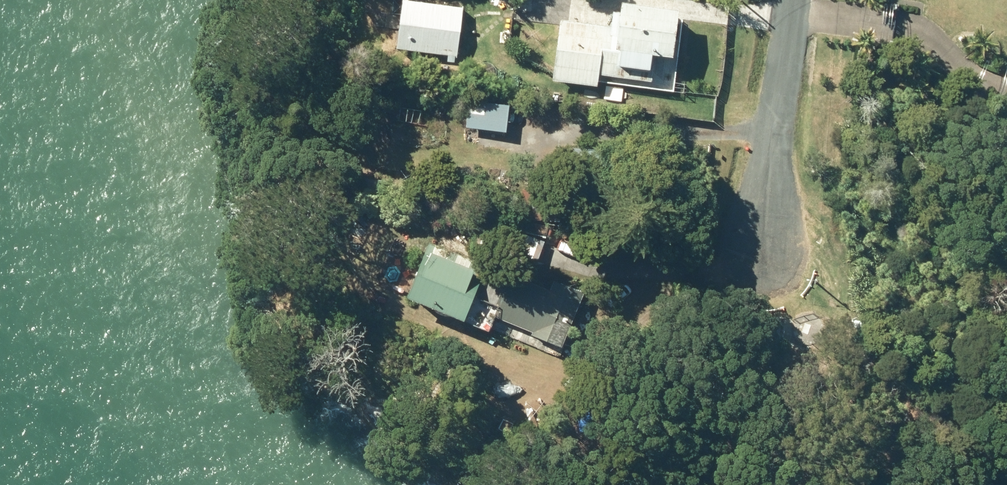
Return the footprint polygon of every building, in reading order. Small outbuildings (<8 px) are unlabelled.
[(401,48),(462,55),(467,6),(414,0),(407,0),(401,48)] [(603,85),(605,74),(656,82),(659,51),(680,54),(686,6),(640,0),(629,0),(626,25),(566,17),(558,79),(603,85)] [(510,130),(514,105),(472,102),(470,128),(510,130)] [(415,292),(473,315),(499,249),(449,229),(443,244),(433,240),(415,292)] [(535,334),(566,347),(589,293),(558,280),(555,289),(516,272),(497,314),(537,331),(535,334)] [(549,385),(556,392),(563,386),(557,378),(549,385)] [(501,427),(512,433),(519,418),(507,413),(501,427)]
